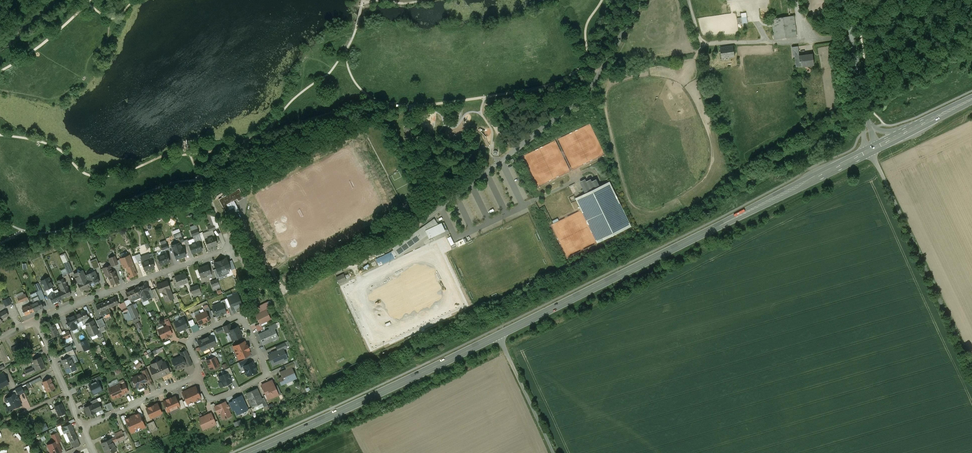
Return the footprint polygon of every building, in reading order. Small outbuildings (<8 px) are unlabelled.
[(794,15),(771,18),(774,39),(796,36),(794,15)] [(727,46),(727,47),(721,48),(721,57),(730,56),(730,57),(734,57),(733,45),(727,46)] [(799,54),(794,55),(795,67),(814,65),(813,54),(799,55),(799,54)] [(582,186),(585,193),(599,186),(596,179),(591,181),(590,179),(585,181),(586,184),(582,186)] [(575,198),(581,210),(597,243),(631,226),(609,181),(599,186),(585,193),(575,198)] [(239,188),(218,199),(225,212),(227,211),(232,221),(237,218),(232,208),(228,211),(227,208),(228,207),(226,203),(229,201),(230,203),(234,200),(233,199),(236,198),(238,201),(244,198),(239,188)] [(435,218),(393,248),(399,255),(428,234),(430,238),(446,230),(446,229),(447,229),(445,225),(444,225),(443,221),(439,223),(435,218)] [(180,232),(174,235),(177,243),(184,241),(180,232)] [(214,236),(205,239),(208,248),(217,244),(214,236)] [(199,242),(189,245),(192,253),(202,250),(199,242)] [(181,248),(173,251),(176,259),(186,256),(183,248),(181,248)] [(392,251),(377,258),(379,265),(395,257),(392,251)] [(59,255),(63,264),(69,261),(65,253),(59,255)] [(167,253),(157,257),(160,265),(170,261),(167,253)] [(142,262),(145,270),(154,267),(151,260),(151,259),(150,259),(149,255),(148,254),(140,257),(142,262)] [(115,255),(109,258),(112,266),(118,264),(115,255)] [(96,258),(90,261),(94,269),(99,267),(96,258)] [(224,259),(214,262),(217,270),(227,267),(224,259)] [(67,273),(68,274),(73,272),(69,261),(63,264),(67,273)] [(136,274),(133,264),(126,267),(130,277),(136,274)] [(208,265),(197,268),(200,277),(207,274),(211,273),(208,265)] [(109,266),(103,268),(106,275),(108,274),(111,284),(118,281),(115,271),(112,272),(109,266)] [(79,272),(74,274),(81,290),(90,286),(87,279),(84,273),(80,275),(79,273),(80,273),(79,272)] [(87,279),(90,286),(99,282),(96,275),(94,276),(93,272),(86,275),(87,279)] [(65,282),(70,280),(68,274),(67,273),(62,275),(63,278),(65,282)] [(185,273),(175,277),(177,282),(178,285),(188,281),(185,273)] [(339,275),(336,277),(339,283),(346,280),(343,275),(340,277),(339,275)] [(41,281),(45,290),(53,287),(49,277),(41,281)] [(57,281),(62,291),(68,288),(65,282),(63,278),(57,281)] [(167,281),(157,284),(159,292),(162,292),(165,301),(170,299),(170,298),(172,297),(172,294),(170,289),(167,281)] [(146,283),(136,287),(139,295),(142,302),(154,297),(153,295),(151,290),(150,289),(148,289),(146,283)] [(198,285),(190,288),(192,294),(195,293),(200,291),(198,285)] [(136,287),(126,292),(129,299),(139,295),(136,287)] [(62,291),(59,292),(62,299),(71,295),(68,288),(62,291)] [(59,292),(50,296),(53,303),(62,299),(59,292)] [(25,294),(17,298),(19,302),(27,299),(25,294)] [(115,297),(106,301),(109,308),(118,303),(115,297)] [(31,304),(34,311),(43,307),(40,300),(31,304)] [(106,301),(96,305),(99,312),(101,312),(103,316),(111,313),(109,308),(106,301)] [(266,302),(256,307),(259,314),(266,310),(266,309),(268,307),(266,302)] [(221,303),(213,306),(216,316),(220,315),(221,315),(224,314),(223,313),(226,312),(225,309),(222,303),(221,303)] [(31,304),(22,308),(25,315),(34,311),(31,304)] [(132,304),(126,307),(127,307),(128,310),(131,318),(138,315),(136,309),(135,310),(132,304)] [(259,314),(256,315),(260,323),(266,321),(271,319),(266,310),(259,314)] [(85,311),(76,315),(79,321),(88,317),(85,311)] [(205,311),(196,316),(200,325),(210,320),(208,317),(206,311),(205,311)] [(76,315),(67,319),(70,325),(79,321),(76,315)] [(88,317),(79,321),(79,322),(81,327),(81,326),(85,324),(90,321),(91,321),(89,317),(88,317)] [(96,321),(101,332),(105,330),(105,325),(102,318),(96,321)] [(183,318),(175,322),(179,331),(188,327),(183,318)] [(85,324),(86,324),(87,326),(86,327),(91,336),(96,333),(95,330),(96,329),(94,323),(92,324),(90,321),(85,324)] [(191,326),(194,332),(200,329),(198,323),(191,326)] [(260,323),(255,326),(258,331),(263,329),(262,325),(260,323)] [(55,324),(47,328),(51,338),(59,334),(57,329),(55,324)] [(229,324),(223,326),(226,332),(228,331),(232,329),(229,324)] [(159,329),(158,330),(162,338),(166,337),(169,336),(169,335),(172,334),(170,330),(167,325),(167,326),(163,327),(162,327),(160,328),(159,329)] [(232,329),(228,331),(232,340),(242,336),(238,327),(232,329)] [(62,332),(60,328),(57,329),(59,334),(60,336),(60,335),(65,333),(65,331),(62,332)] [(95,330),(96,333),(98,338),(103,336),(99,328),(96,329),(95,330)] [(267,332),(259,336),(263,344),(272,340),(271,339),(277,336),(274,328),(273,328),(270,329),(267,330),(267,332)] [(211,335),(204,338),(209,348),(216,345),(211,335)] [(204,338),(198,341),(202,351),(209,348),(204,338)] [(87,339),(81,342),(85,351),(91,348),(87,339)] [(22,342),(11,348),(14,353),(21,349),(23,351),(30,347),(27,341),(23,343),(22,342)] [(244,341),(233,346),(236,353),(248,347),(247,346),(246,345),(244,341)] [(248,347),(236,353),(239,359),(243,357),(245,356),(250,354),(248,349),(249,349),(248,347)] [(278,350),(276,351),(276,352),(268,356),(273,365),(283,361),(284,359),(287,358),(283,349),(282,348),(278,350)] [(62,354),(64,359),(70,356),(71,357),(75,355),(73,349),(62,354)] [(185,357),(183,359),(186,366),(192,364),(186,349),(183,351),(185,357)] [(64,359),(62,360),(67,373),(76,369),(71,357),(70,356),(64,359)] [(181,356),(172,360),(174,363),(173,365),(175,366),(176,370),(186,366),(183,359),(181,356)] [(40,357),(33,360),(34,363),(37,370),(45,367),(40,357)] [(210,359),(206,361),(210,369),(219,365),(215,357),(210,359)] [(244,360),(239,362),(241,367),(243,366),(249,363),(247,358),(244,360)] [(165,361),(160,364),(158,360),(156,362),(162,376),(167,374),(166,374),(170,372),(165,361)] [(162,376),(156,362),(153,363),(155,366),(149,368),(154,379),(158,378),(162,376)] [(249,363),(243,366),(247,375),(252,374),(257,372),(256,369),(256,368),(255,366),(254,366),(252,362),(249,363)] [(37,370),(34,363),(31,364),(33,367),(25,371),(27,375),(37,370)] [(230,367),(223,370),(225,374),(228,373),(229,375),(233,374),(230,367)] [(283,377),(279,379),(281,384),(296,378),(291,368),(291,367),(287,369),(281,372),(283,377)] [(143,373),(133,377),(138,387),(138,388),(137,389),(138,390),(138,391),(139,391),(140,391),(145,389),(144,388),(145,388),(145,386),(144,386),(143,386),(143,385),(142,383),(146,381),(146,380),(143,374),(143,373)] [(225,374),(218,377),(221,381),(222,382),(223,385),(227,384),(227,385),(231,383),(229,378),(230,378),(229,375),(228,373),(225,374)] [(8,383),(4,376),(0,378),(0,387),(8,383)] [(50,378),(42,382),(47,392),(55,389),(50,378)] [(97,380),(86,384),(90,392),(100,388),(97,380)] [(270,381),(262,385),(267,397),(271,396),(272,397),(278,394),(274,386),(273,387),(270,381)] [(124,383),(120,385),(119,383),(110,388),(112,391),(110,392),(113,398),(118,396),(118,397),(121,395),(124,393),(123,393),(128,391),(124,383)] [(15,393),(16,396),(24,392),(21,387),(13,391),(14,393),(15,393)] [(195,387),(192,388),(189,389),(194,401),(200,398),(199,394),(195,387)] [(189,389),(185,391),(186,391),(183,392),(182,392),(186,400),(187,404),(194,401),(189,389)] [(257,389),(246,393),(252,406),(263,402),(257,389)] [(8,402),(6,403),(8,406),(10,405),(12,408),(16,406),(16,407),(21,405),(18,399),(19,399),(18,396),(16,396),(15,393),(14,393),(10,395),(11,396),(6,399),(8,402)] [(175,396),(171,398),(170,398),(167,399),(167,400),(163,402),(168,411),(179,406),(177,401),(175,396)] [(241,396),(233,399),(234,401),(229,403),(232,411),(235,409),(237,414),(247,409),(241,396)] [(182,399),(177,401),(179,406),(180,409),(185,407),(183,401),(182,399)] [(91,404),(84,407),(88,416),(96,412),(95,412),(102,409),(98,401),(91,404)] [(112,402),(106,404),(109,410),(114,408),(112,402)] [(225,402),(214,406),(215,408),(216,411),(218,413),(220,412),(221,415),(223,416),(225,418),(231,415),(225,402)] [(61,403),(55,406),(59,415),(65,412),(61,403)] [(157,404),(147,408),(151,418),(152,418),(151,417),(156,415),(156,416),(161,414),(157,404)] [(145,427),(139,413),(132,416),(138,430),(145,427)] [(211,415),(207,416),(207,415),(200,418),(202,424),(201,425),(203,429),(211,425),(211,424),(215,422),(211,415)] [(138,430),(132,416),(125,419),(131,433),(138,430)] [(153,421),(147,424),(151,432),(156,429),(153,421)] [(66,432),(73,429),(70,423),(61,427),(64,433),(66,432)] [(73,429),(66,432),(70,441),(77,438),(73,429)] [(57,432),(51,435),(54,442),(57,441),(57,442),(61,441),(57,432)] [(101,443),(106,452),(111,452),(116,450),(113,443),(117,441),(115,437),(115,436),(101,443)] [(77,438),(70,441),(73,448),(80,445),(77,438)] [(49,445),(48,445),(48,446),(48,447),(48,449),(49,450),(50,451),(51,452),(56,452),(57,452),(61,451),(57,442),(57,441),(54,442),(52,443),(51,443),(50,443),(50,444),(49,445)]
